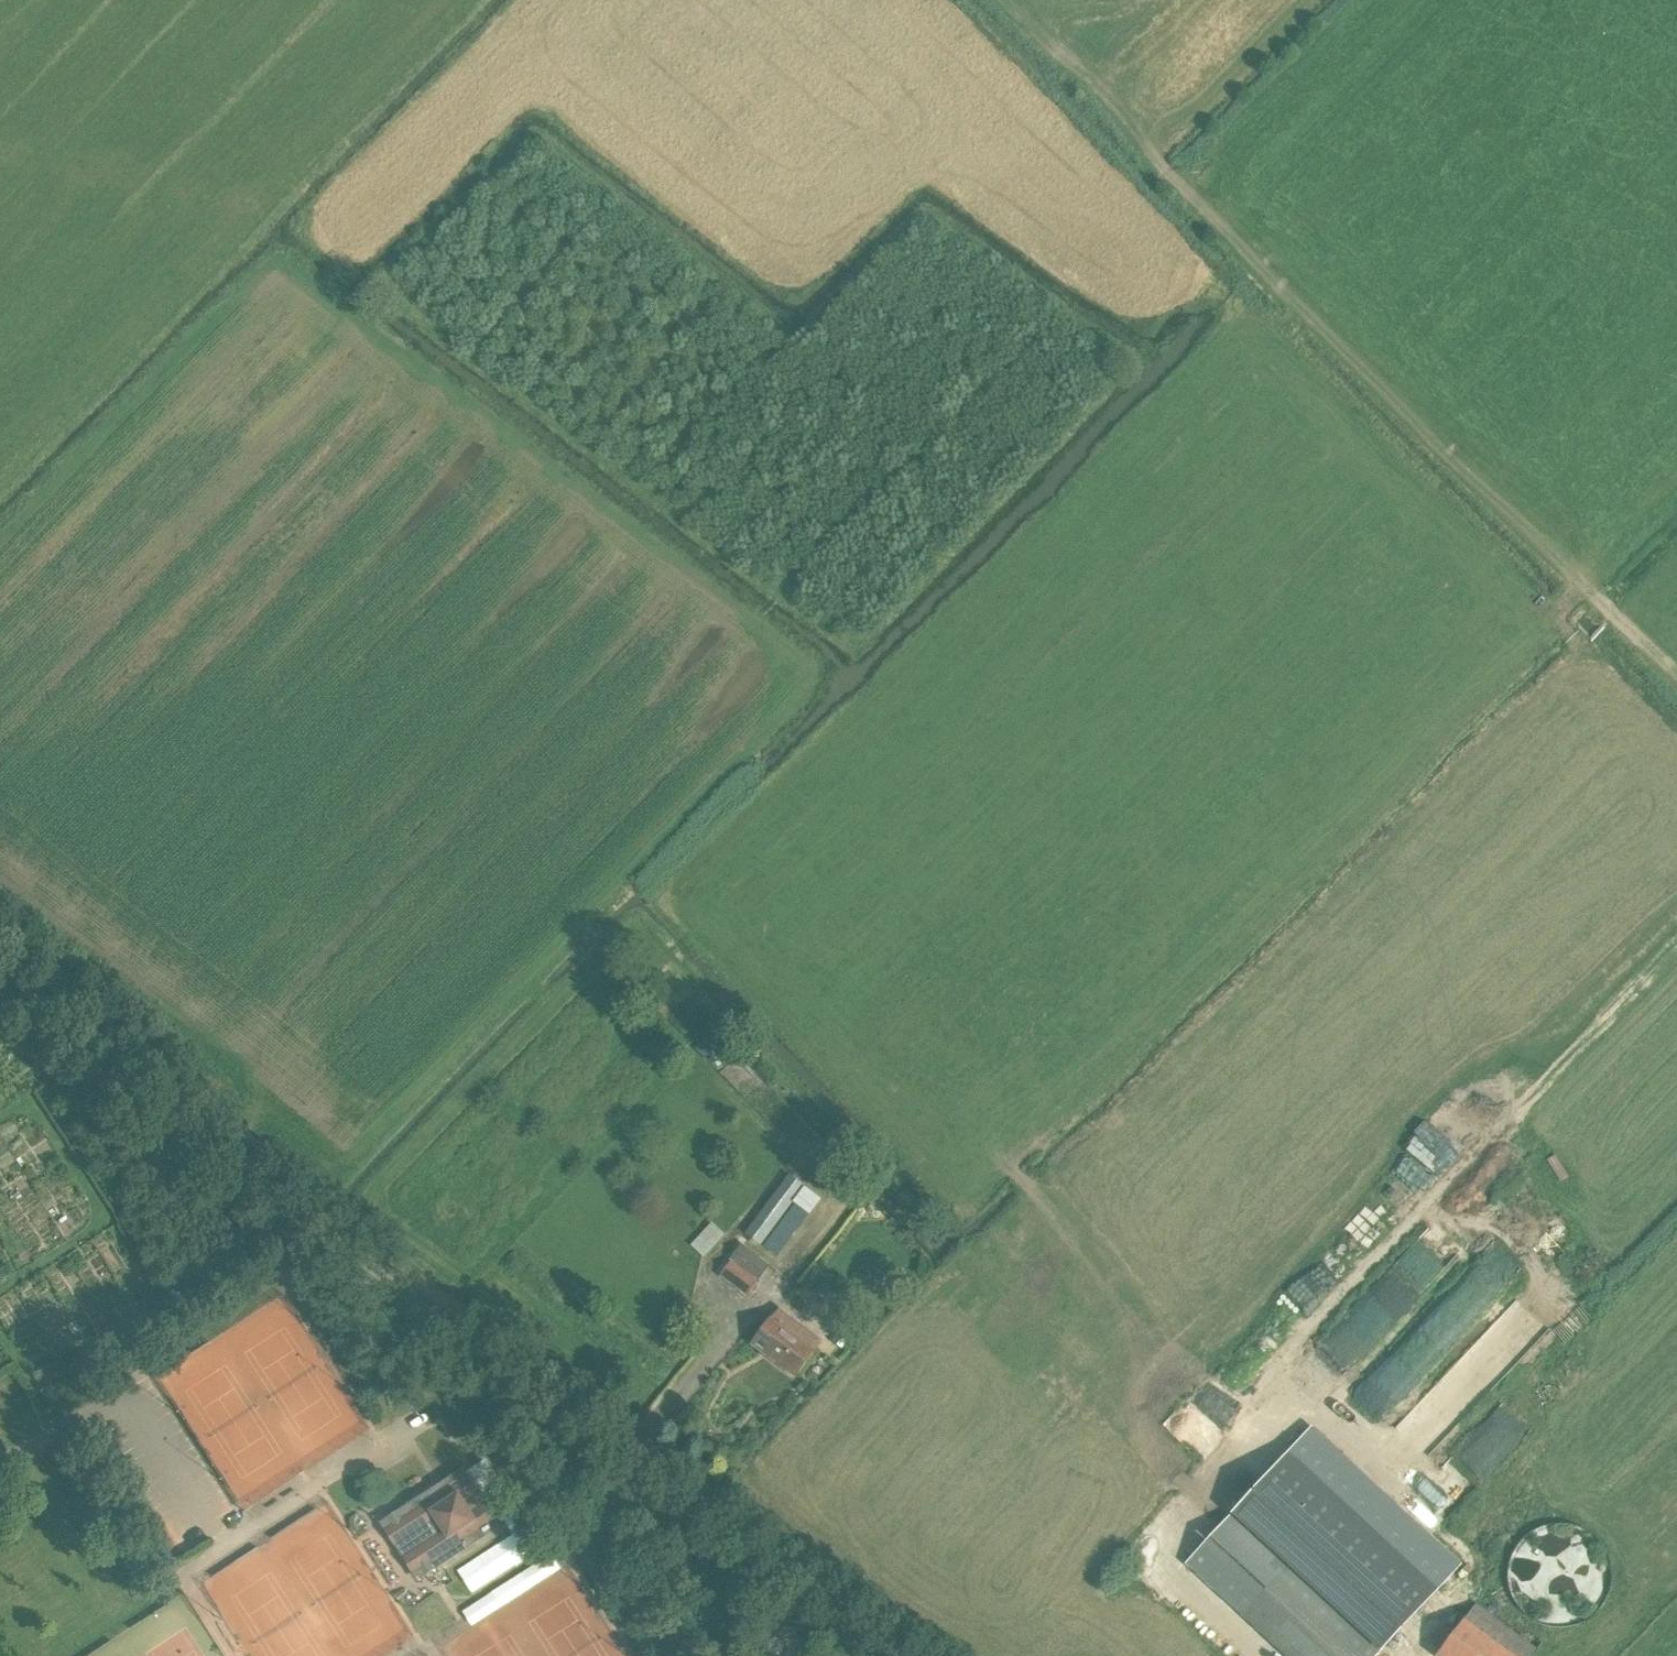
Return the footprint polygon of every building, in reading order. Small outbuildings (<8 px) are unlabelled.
[(790,1174),(745,1233),(761,1245),(794,1201),(796,1203),(764,1245),(777,1255),(808,1213),(810,1214),(822,1198),(790,1174)] [(748,1295),(759,1280),(771,1264),(742,1243),(730,1259),(731,1260),(721,1275),(748,1295)] [(787,1324),(775,1315),(753,1344),(796,1377),(818,1348),(798,1333),(804,1325),(793,1317),(787,1324)] [(1384,1649),(1441,1586),(1291,1448),(1234,1511),(1291,1563),(1375,1641),(1384,1649)] [(441,1559),(444,1563),(501,1526),(499,1523),(518,1510),(486,1460),(467,1473),(465,1469),(407,1506),(410,1510),(386,1526),(418,1575),(441,1559)] [(1384,1649),(1375,1641),(1291,1563),(1234,1511),(1185,1563),(1286,1655),(1377,1655),(1384,1649)] [(165,1547),(156,1553),(165,1567),(175,1561),(165,1547)] [(1476,1604),(1438,1655),(1533,1655),(1538,1649),(1476,1604)]
